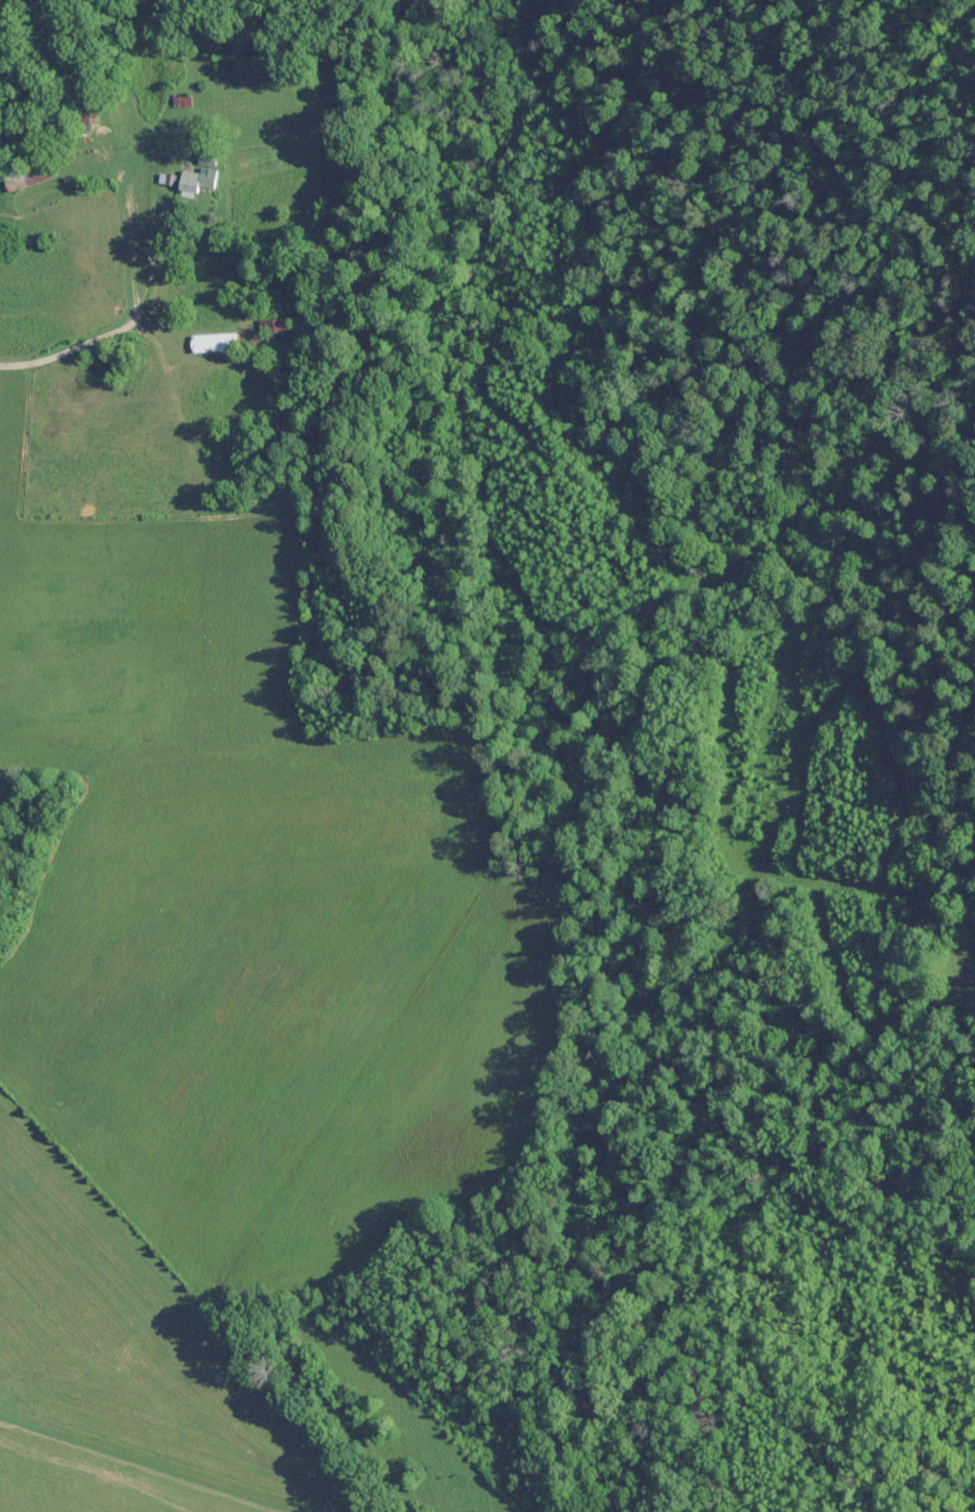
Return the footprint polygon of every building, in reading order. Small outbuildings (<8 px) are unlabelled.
[(188,93),(170,95),(171,108),(189,106),(188,93)] [(211,165),(211,157),(194,157),(194,165),(211,165)] [(213,172),(176,167),(175,176),(156,173),(155,183),(173,186),(173,191),(192,194),(193,188),(211,190),(213,172)] [(37,169),(1,182),(5,193),(41,179),(37,169)] [(234,352),(234,334),(188,334),(188,352),(234,352)]
